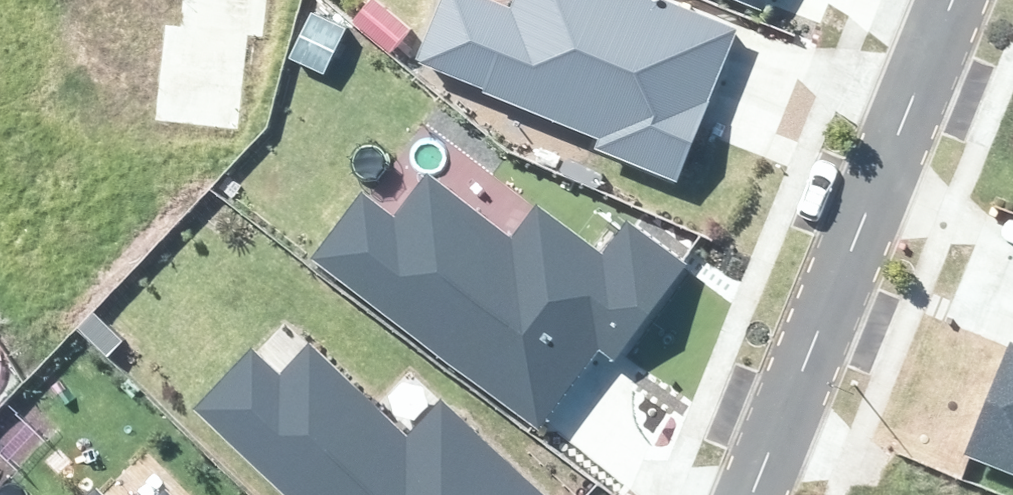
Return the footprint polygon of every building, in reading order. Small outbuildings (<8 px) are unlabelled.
[(236,128),(246,33),(263,35),(267,0),(182,0),(179,25),(165,23),(155,120),(236,128)] [(738,29),(666,0),(515,0),(511,9),(489,0),(443,0),(418,62),(482,88),(480,92),(598,139),(594,149),(677,182),(738,29)] [(762,9),(766,0),(738,0),(762,9)] [(612,358),(684,263),(627,220),(602,252),(535,202),(510,235),(428,174),(394,218),(362,194),(313,259),(537,426),(597,347),(612,358)] [(439,399),(407,433),(307,340),(279,369),(250,342),(187,408),(281,494),(543,494),(439,399)] [(1009,343),(964,455),(1012,474),(1012,344),(1009,343)] [(97,487),(89,494),(106,494),(97,487)]
